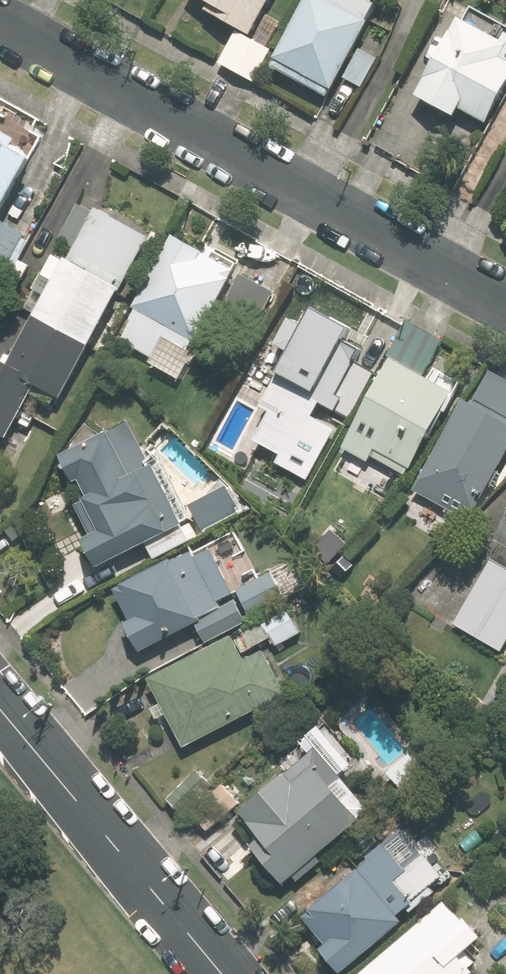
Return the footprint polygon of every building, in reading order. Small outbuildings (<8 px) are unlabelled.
[(212,2),(207,9),(251,33),(270,0),(208,0),(212,2)] [(371,0),(305,0),(274,55),(278,58),(273,67),(325,95),(330,86),(332,88),(369,20),(365,19),(374,2),(371,0)] [(419,97),(457,118),(462,109),(489,124),(505,92),(505,26),(475,9),(468,22),(462,19),(419,97)] [(267,46),(281,21),(267,13),(254,38),(237,29),(218,62),(254,81),(272,48),(267,46)] [(363,50),(347,78),(364,87),(380,60),(363,50)] [(0,130),(0,209),(29,156),(12,147),(16,140),(0,130)] [(79,206),(33,289),(36,290),(27,308),(34,313),(6,364),(0,361),(0,435),(5,438),(35,383),(58,396),(117,290),(118,291),(148,238),(94,208),(91,213),(79,206)] [(7,273),(28,235),(0,220),(0,269),(7,273)] [(196,343),(235,272),(173,239),(135,308),(136,310),(119,340),(134,348),(136,344),(141,347),(149,334),(160,340),(168,327),(196,343)] [(254,327),(274,292),(241,274),(222,309),(254,327)] [(335,329),(305,313),(300,322),(286,314),(270,343),(284,351),(266,383),(268,384),(256,405),(265,410),(249,438),(276,454),(272,460),(304,478),(332,427),(309,414),(316,401),(331,409),(364,350),(333,333),(335,329)] [(410,469),(452,392),(424,376),(443,342),(407,322),(388,356),(394,359),(344,448),(367,461),(370,456),(403,474),(408,467),(410,469)] [(467,395),(416,486),(472,517),(505,455),(505,416),(467,395)] [(147,459),(128,423),(109,433),(108,430),(60,455),(73,481),(78,479),(87,497),(82,499),(84,501),(75,505),(90,535),(82,539),(96,566),(145,541),(154,559),(189,541),(180,524),(193,517),(159,452),(147,459)] [(191,504),(206,532),(245,511),(230,483),(191,504)] [(482,562),(489,565),(455,627),(502,654),(505,647),(505,518),(482,562)] [(334,530),(318,548),(335,563),(350,545),(334,530)] [(232,593),(210,549),(194,558),(192,552),(171,563),(170,560),(114,589),(130,620),(126,622),(140,651),(201,619),(199,617),(220,606),(217,601),(232,593)] [(342,558),(327,573),(336,582),(351,567),(342,558)] [(238,590),(252,616),(285,599),(272,573),(238,590)] [(284,609),(240,632),(243,638),(236,642),(241,653),(271,637),(275,646),(298,634),(284,609)] [(229,637),(146,680),(181,748),(282,696),(259,652),(241,661),(229,637)] [(247,844),(279,882),(354,819),(327,787),(338,778),(311,746),(235,810),(257,836),(247,844)] [(168,802),(184,817),(212,788),(196,772),(168,802)] [(224,787),(191,814),(207,833),(239,806),(224,787)] [(393,858),(381,843),(365,856),(368,859),(355,870),(353,868),(298,914),(322,943),(316,948),(337,973),(398,921),(393,914),(403,906),(409,913),(434,892),(427,885),(440,875),(416,847),(393,858)] [(355,973),(467,973),(470,972),(465,965),(473,959),(471,956),(477,951),(470,942),(477,936),(461,917),(457,920),(442,902),(355,973)]
